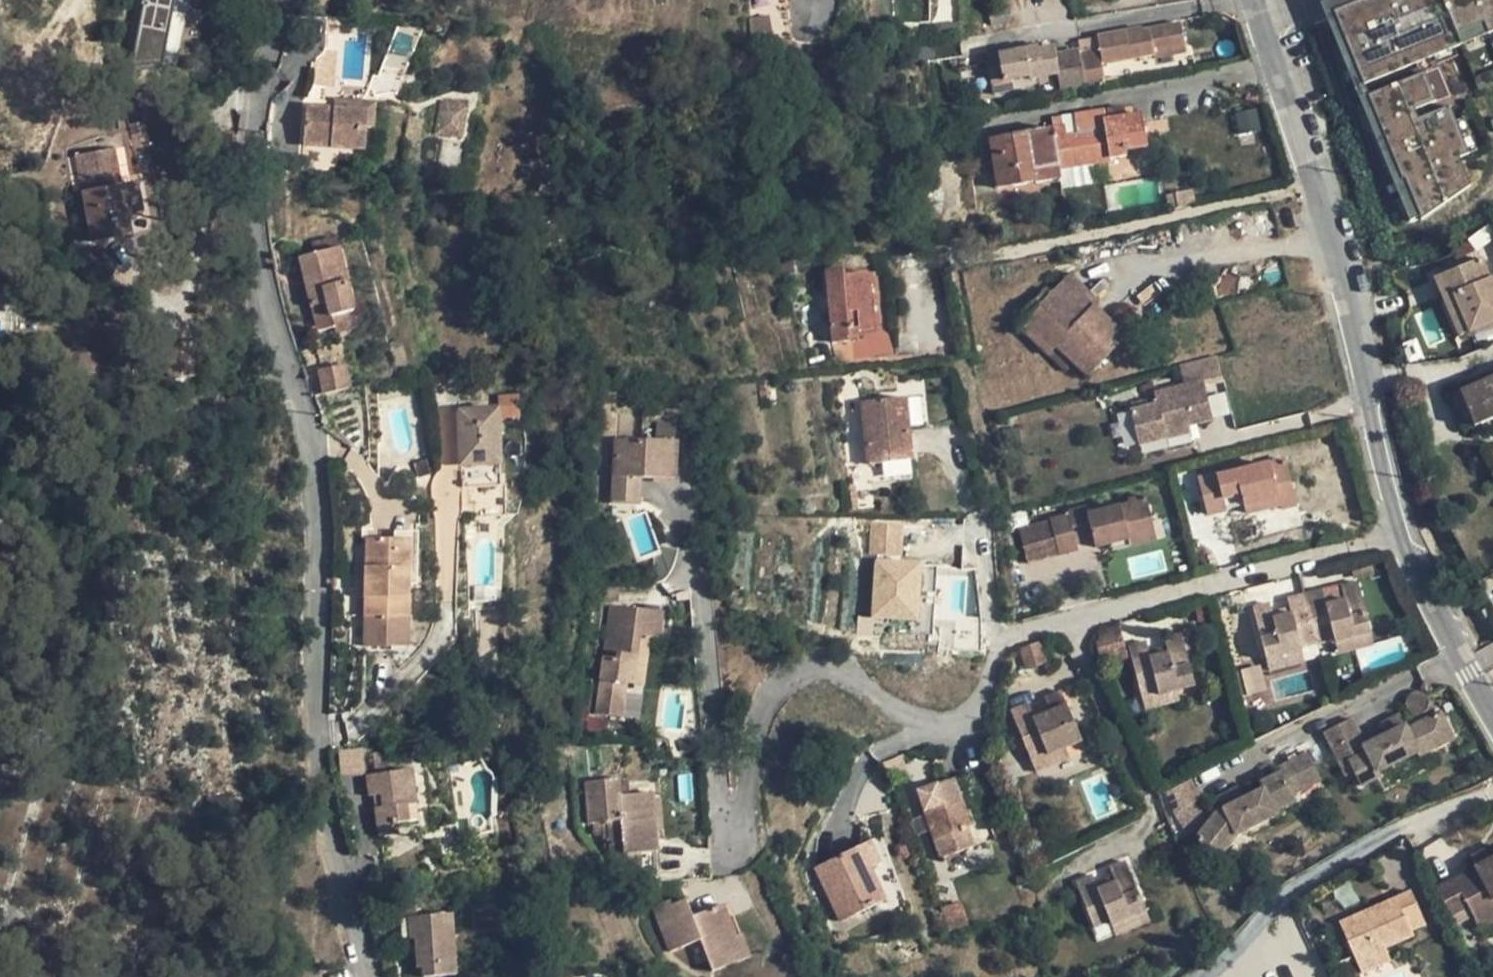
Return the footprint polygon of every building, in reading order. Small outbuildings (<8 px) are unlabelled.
[(136,58),(165,63),(174,0),(145,0),(136,58)] [(1397,0),(1365,0),(1335,12),(1366,86),(1492,33),(1492,0),(1402,0),(1397,2),(1397,0)] [(991,26),(1012,23),(1009,7),(989,10),(991,26)] [(751,15),(752,40),(772,41),(768,15),(751,15)] [(340,51),(342,20),(324,18),(321,50),(335,51),(340,51)] [(1185,48),(1181,23),(1142,30),(1142,29),(1096,36),(1097,38),(1099,51),(1080,54),(1086,89),(1106,85),(1102,65),(1154,56),(1153,53),(1185,48)] [(1080,54),(1099,51),(1097,38),(1078,41),(1079,51),(1080,54)] [(935,44),(926,45),(928,62),(959,59),(957,41),(935,44)] [(1060,93),(1086,89),(1080,54),(1079,51),(1055,55),(1054,48),(1038,50),(1038,48),(986,57),(991,85),(992,85),(1008,82),(1029,79),(1057,75),(1060,93)] [(1186,53),(1185,48),(1153,53),(1154,56),(1155,59),(1186,53)] [(314,86),(332,87),(335,51),(321,50),(316,55),(314,86)] [(1437,102),(1426,74),(1369,97),(1404,181),(1406,180),(1423,220),(1471,186),(1460,158),(1470,154),(1451,107),(1419,120),(1415,111),(1437,102)] [(992,85),(994,94),(1009,92),(1008,82),(992,85)] [(331,107),(365,110),(366,100),(332,97),(331,107)] [(366,100),(365,110),(363,126),(373,128),(375,101),(366,100)] [(305,105),(302,145),(361,150),(363,126),(365,110),(331,107),(305,105)] [(1121,106),(1107,109),(1108,119),(1123,116),(1121,106)] [(1147,148),(1146,140),(1141,113),(1123,116),(1108,119),(1107,109),(1105,109),(1104,109),(1081,113),(1074,114),(1076,123),(1065,125),(1051,128),(1061,179),(1061,178),(1060,168),(1092,162),(1106,160),(1127,156),(1126,151),(1137,150),(1147,148)] [(1051,128),(989,138),(997,190),(1061,179),(1051,128)] [(75,156),(91,241),(122,236),(119,218),(125,217),(124,214),(119,184),(113,149),(75,156)] [(1092,162),(1095,184),(1110,182),(1106,160),(1092,162)] [(1060,168),(1061,178),(1064,189),(1095,184),(1092,162),(1060,168)] [(136,181),(119,184),(124,214),(141,211),(136,181)] [(1167,196),(1169,211),(1179,209),(1196,205),(1193,191),(1167,196)] [(315,255),(339,249),(336,237),(313,243),(315,255)] [(330,317),(354,312),(339,249),(315,255),(300,258),(311,307),(327,304),(330,317)] [(1491,277),(1489,278),(1481,257),(1435,277),(1443,297),(1453,293),(1471,334),(1492,325),(1492,281),(1491,277)] [(824,272),(831,343),(850,341),(849,330),(874,328),(869,274),(844,277),(843,270),(824,272)] [(1088,377),(1127,336),(1096,306),(1099,302),(1070,274),(1050,294),(1045,289),(1023,313),(1028,318),(1018,327),(1066,373),(1074,365),(1088,377)] [(1453,293),(1443,297),(1461,339),(1471,334),(1453,293)] [(327,304),(311,307),(317,330),(333,327),(330,317),(327,304)] [(330,317),(333,327),(357,321),(354,312),(330,317)] [(191,346),(177,347),(179,360),(181,373),(193,373),(191,346)] [(1129,410),(1138,447),(1167,440),(1165,432),(1187,427),(1213,420),(1204,386),(1223,382),(1217,357),(1179,365),(1184,385),(1153,392),(1156,404),(1129,410)] [(344,366),(319,371),(324,394),(349,390),(344,366)] [(1461,390),(1475,426),(1492,419),(1492,376),(1461,390)] [(1475,426),(1461,390),(1450,394),(1465,431),(1475,426)] [(906,398),(862,403),(869,465),(913,461),(906,398)] [(911,424),(922,424),(920,398),(909,399),(911,424)] [(499,410),(460,411),(462,488),(502,487),(499,410)] [(1189,434),(1187,427),(1165,432),(1167,440),(1189,434)] [(677,442),(615,439),(614,477),(639,478),(675,480),(677,442)] [(1197,480),(1206,515),(1243,506),(1245,514),(1280,505),(1278,498),(1293,494),(1285,460),(1218,477),(1217,475),(1197,480)] [(430,474),(426,461),(413,465),(418,478),(430,474)] [(639,478),(614,477),(613,484),(639,486),(639,478)] [(1278,498),(1280,505),(1281,510),(1296,506),(1293,494),(1278,498)] [(1127,532),(1153,524),(1145,496),(1128,501),(1129,504),(1088,515),(1086,507),(1067,513),(1067,515),(1050,520),(1017,529),(1026,563),(1058,555),(1078,549),(1077,544),(1093,540),(1095,548),(1110,544),(1128,539),(1127,532)] [(869,555),(903,555),(902,520),(869,521),(869,555)] [(1128,539),(1130,547),(1157,539),(1153,524),(1127,532),(1128,539)] [(411,540),(367,538),(367,575),(366,589),(365,647),(408,648),(411,540)] [(1130,547),(1128,539),(1110,544),(1112,551),(1130,547)] [(892,587),(926,591),(928,578),(887,574),(887,580),(893,581),(892,587)] [(366,589),(367,575),(356,575),(355,589),(366,589)] [(881,626),(916,631),(918,616),(924,616),(926,591),(892,587),(893,581),(887,580),(881,626)] [(1322,589),(1305,593),(1318,645),(1334,641),(1335,645),(1372,635),(1357,582),(1340,586),(1344,599),(1326,604),(1322,589)] [(1340,585),(1322,589),(1326,604),(1344,599),(1340,586),(1340,585)] [(1269,603),(1252,607),(1266,661),(1302,652),(1301,649),(1318,645),(1305,593),(1287,598),(1289,607),(1290,612),(1273,617),(1272,612),(1269,603)] [(663,612),(610,605),(596,714),(622,717),(626,684),(634,684),(638,657),(641,637),(650,638),(659,640),(663,612)] [(1289,607),(1272,612),(1273,617),(1290,612),(1289,607)] [(982,622),(955,619),(952,643),(981,646),(982,622)] [(1101,667),(1129,660),(1119,625),(1097,631),(1099,640),(1094,641),(1101,667)] [(1177,691),(1195,687),(1181,633),(1164,638),(1168,652),(1150,657),(1147,642),(1128,647),(1140,694),(1156,689),(1158,696),(1177,691)] [(1372,635),(1335,645),(1337,655),(1374,646),(1372,635)] [(647,658),(650,638),(641,637),(638,657),(647,658)] [(1037,643),(1020,649),(1027,670),(1044,664),(1037,643)] [(1302,652),(1266,661),(1269,672),(1305,663),(1302,652)] [(638,657),(634,684),(644,685),(647,658),(638,657)] [(1156,689),(1140,694),(1145,710),(1180,701),(1177,691),(1158,696),(1156,689)] [(1082,742),(1061,691),(1044,698),(1047,707),(1049,712),(1033,718),(1032,713),(1027,703),(1009,711),(1029,758),(1046,751),(1048,756),(1065,749),(1082,742)] [(1365,746),(1351,719),(1324,732),(1346,777),(1353,774),(1360,787),(1381,777),(1379,772),(1417,754),(1418,757),(1453,740),(1440,713),(1435,715),(1426,697),(1425,696),(1422,694),(1419,693),(1416,693),(1414,693),(1411,694),(1409,697),(1408,699),(1407,701),(1405,704),(1406,706),(1406,707),(1415,725),(1407,729),(1405,725),(1384,736),(1365,746)] [(1047,707),(1032,713),(1033,718),(1049,712),(1047,707)] [(1384,736),(1405,725),(1400,715),(1379,725),(1384,736)] [(364,749),(338,751),(340,776),(366,774),(364,749)] [(1069,758),(1065,749),(1048,756),(1051,766),(1069,758)] [(1035,772),(1051,766),(1048,756),(1046,751),(1029,758),(1035,772)] [(1321,780),(1307,754),(1277,769),(1279,773),(1259,783),(1262,790),(1223,809),(1221,806),(1213,815),(1199,835),(1196,838),(1198,844),(1216,859),(1235,835),(1277,815),(1275,812),(1296,801),(1293,795),(1321,780)] [(908,770),(902,755),(882,764),(888,779),(908,770)] [(413,770),(366,776),(369,797),(374,796),(381,795),(382,807),(375,808),(379,837),(400,834),(399,823),(419,821),(413,770)] [(965,812),(953,779),(917,793),(925,814),(931,831),(941,860),(974,847),(968,829),(974,826),(968,812),(965,812)] [(585,783),(588,824),(602,822),(603,840),(610,840),(612,855),(641,853),(658,852),(653,793),(630,795),(620,796),(619,784),(619,780),(585,783)] [(629,783),(619,784),(620,796),(630,795),(629,783)] [(381,795),(374,796),(375,808),(382,807),(381,795)] [(1213,815),(1200,796),(1180,811),(1199,835),(1213,815)] [(931,831),(925,814),(908,820),(914,837),(931,831)] [(865,844),(856,849),(866,871),(871,868),(876,866),(865,844)] [(840,922),(886,899),(871,868),(866,871),(856,849),(814,869),(840,922)] [(641,853),(612,855),(613,868),(643,865),(641,853)] [(1434,888),(1450,917),(1467,908),(1472,917),(1479,930),(1492,922),(1492,858),(1434,888)] [(1092,875),(1075,882),(1093,929),(1110,922),(1111,926),(1146,912),(1126,861),(1109,868),(1114,881),(1098,888),(1092,875)] [(1426,925),(1410,891),(1338,922),(1356,962),(1385,949),(1414,936),(1412,931),(1426,925)] [(653,908),(670,952),(700,940),(708,960),(739,948),(736,938),(723,906),(692,917),(686,901),(672,906),(670,901),(653,908)] [(1467,908),(1450,917),(1455,926),(1472,917),(1467,908)] [(1150,921),(1146,912),(1111,926),(1115,935),(1150,921)] [(452,915),(409,918),(411,940),(416,939),(418,968),(423,968),(456,966),(452,915)] [(1099,942),(1115,935),(1111,926),(1110,922),(1093,929),(1099,942)] [(739,948),(745,946),(741,935),(736,938),(739,948)] [(739,948),(708,960),(713,972),(750,958),(745,946),(739,948)] [(1385,949),(1356,962),(1361,974),(1390,961),(1385,949)] [(456,966),(423,968),(424,976),(436,976),(457,976),(456,966)]
